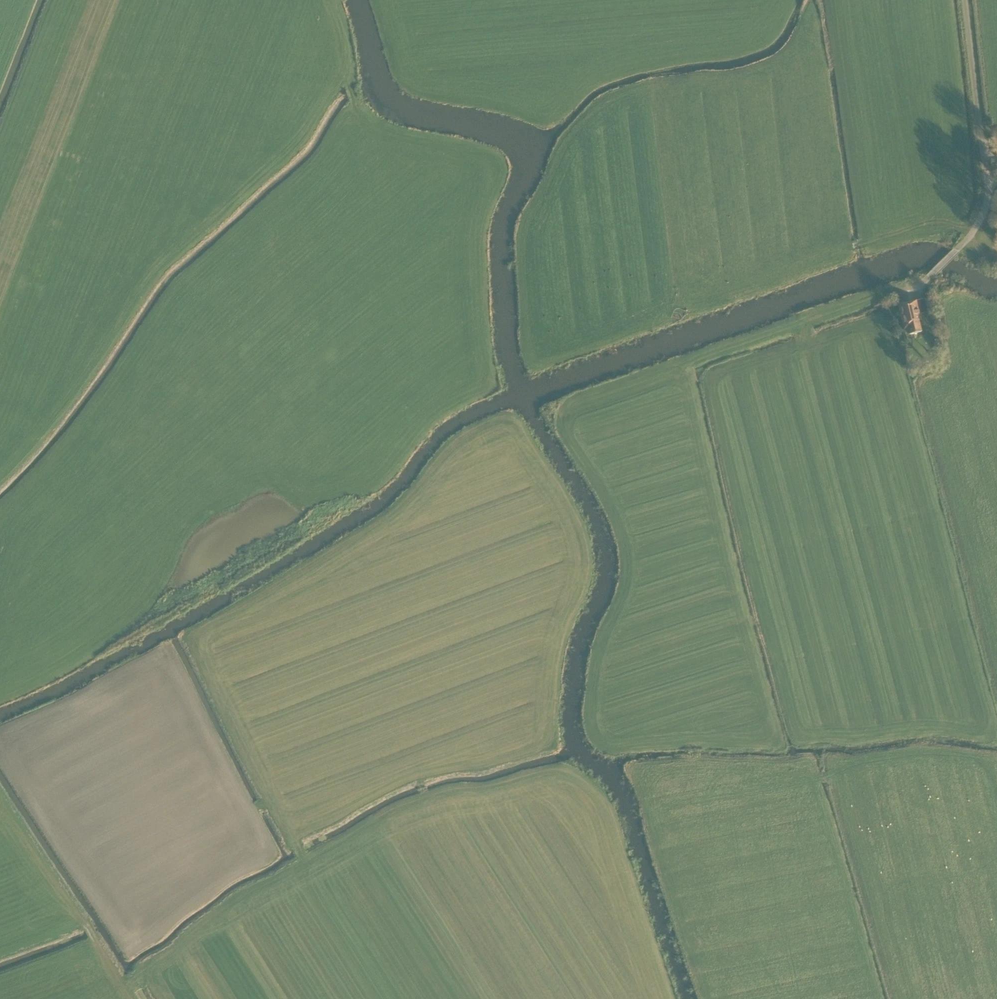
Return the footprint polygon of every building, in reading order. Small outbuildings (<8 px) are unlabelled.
[(919,314),(928,312),(925,299),(916,301),(919,314)] [(916,301),(899,305),(903,324),(904,329),(908,328),(910,335),(922,332),(919,321),(920,320),(919,314),(916,301)]
